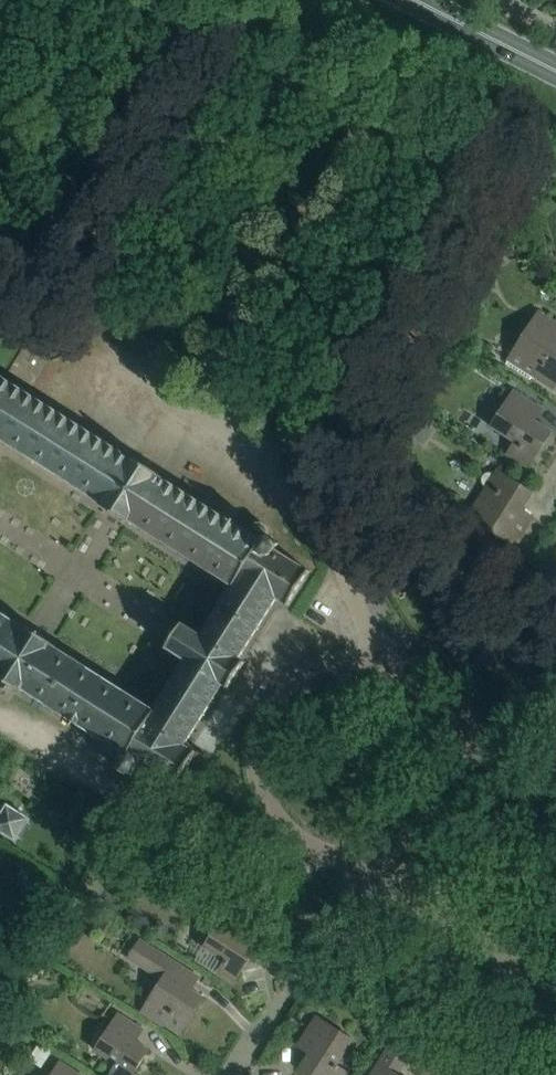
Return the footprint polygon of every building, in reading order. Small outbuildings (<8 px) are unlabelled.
[(539,311),(515,347),(516,348),(506,364),(530,379),(532,375),(553,389),(555,384),(555,322),(539,311)] [(3,679),(0,684),(0,686),(10,692),(14,686),(22,691),(23,690),(116,748),(107,761),(133,776),(141,764),(175,786),(197,751),(185,744),(223,684),(229,687),(235,677),(245,662),(239,658),(277,598),(288,605),(310,571),(276,549),(279,544),(268,536),(267,536),(269,531),(267,526),(262,523),(256,523),(252,526),(249,532),(158,475),(159,473),(132,456),(132,458),(3,377),(2,377),(0,376),(0,439),(102,503),(101,505),(128,522),(129,521),(232,585),(201,634),(182,622),(166,648),(185,659),(154,709),(52,644),(53,642),(26,625),(25,627),(0,612),(0,677),(3,679)] [(542,408),(523,396),(514,390),(491,427),(515,442),(507,454),(528,467),(551,432),(551,433),(552,431),(529,417),(536,407),(540,409),(542,408)] [(486,488),(468,516),(497,534),(516,546),(534,518),(532,517),(529,521),(519,515),(533,492),(532,492),(513,480),(497,470),(495,473),(491,471),(486,472),(483,475),(481,480),(482,485),(486,488)] [(503,550),(481,535),(473,548),(496,562),(503,550)] [(30,818),(7,804),(0,816),(0,831),(16,841),(30,818)] [(252,927),(227,911),(204,947),(225,961),(217,972),(234,983),(257,947),(240,936),(247,925),(252,928),(252,927)] [(199,977),(139,939),(127,959),(161,981),(141,1012),(164,1026),(165,1023),(181,1033),(204,997),(187,986),(194,975),(198,978),(199,977)] [(118,1013),(95,1050),(116,1063),(108,1074),(132,1074),(148,1049),(131,1038),(138,1028),(143,1031),(144,1029),(118,1013)] [(348,1072),(336,1064),(353,1039),(316,1015),(297,1046),(298,1046),(301,1042),(312,1049),(298,1070),(306,1074),(346,1074),(348,1072)] [(57,1058),(69,1043),(58,1034),(46,1049),(57,1058)] [(379,1061),(370,1074),(400,1074),(398,1074),(415,1046),(396,1034),(379,1061)] [(60,1061),(51,1074),(81,1074),(60,1061)]
